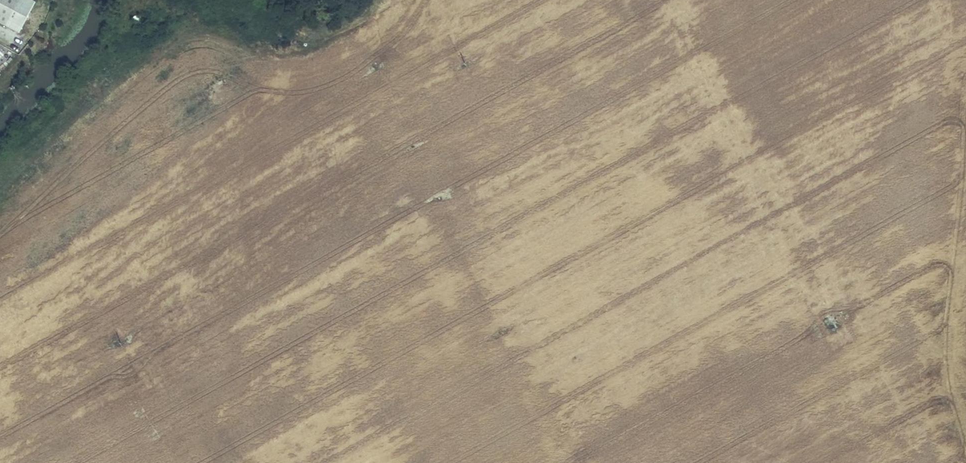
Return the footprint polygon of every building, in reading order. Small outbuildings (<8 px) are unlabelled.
[(20,0),(0,0),(0,29),(19,40),(36,9),(20,0)]
